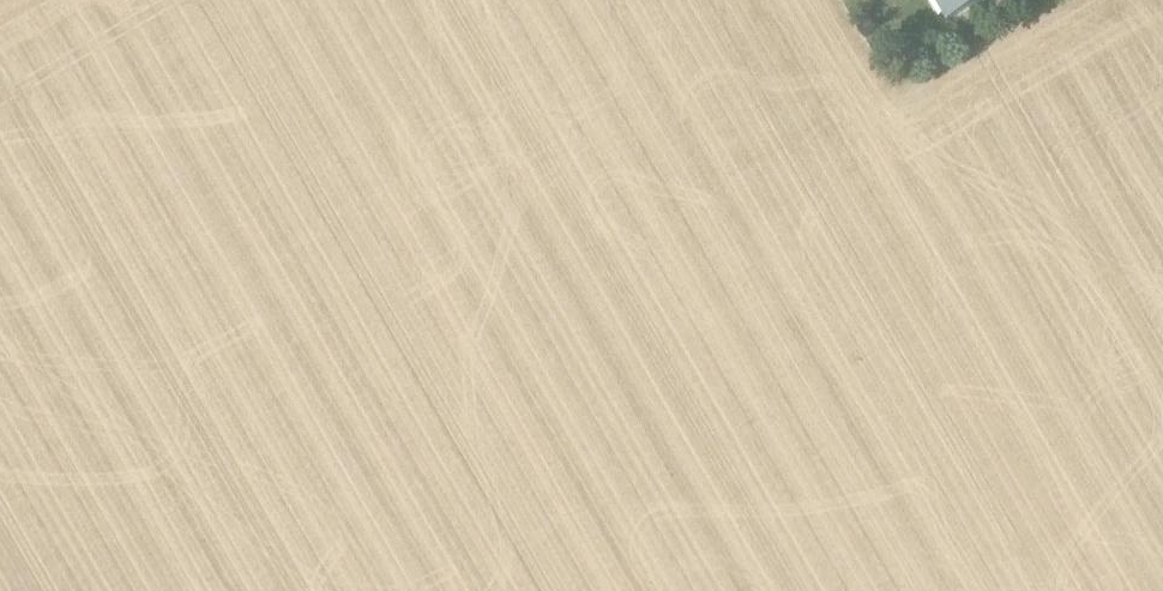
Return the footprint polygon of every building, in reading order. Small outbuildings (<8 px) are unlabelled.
[(945,20),(980,0),(933,0),(945,20)]
